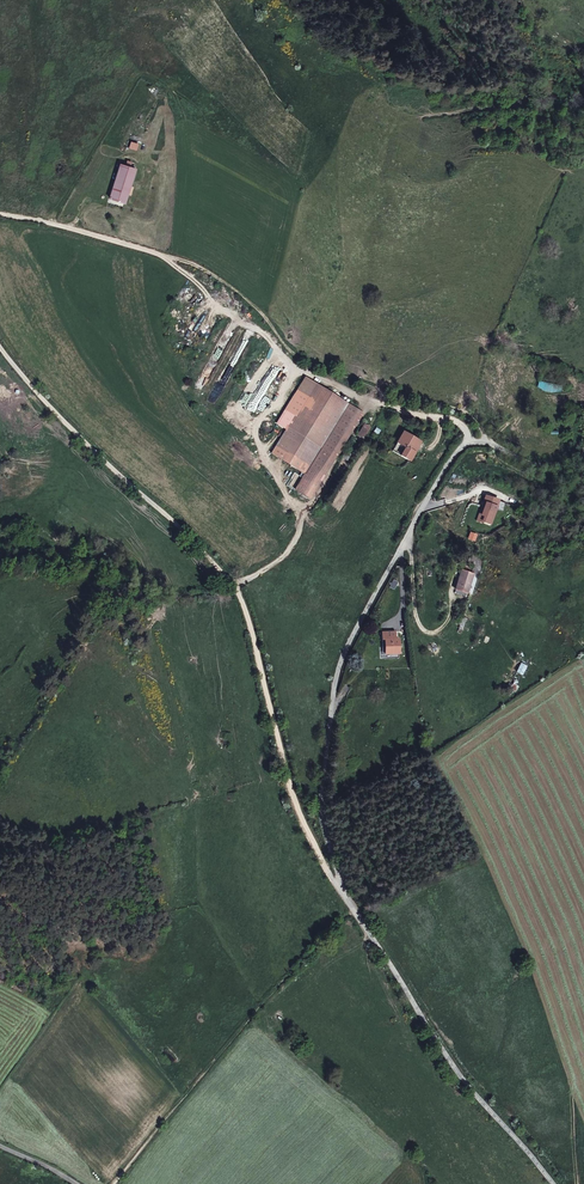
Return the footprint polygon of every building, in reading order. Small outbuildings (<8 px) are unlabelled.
[(136,169),(121,164),(110,199),(125,204),(136,169)] [(308,474),(301,488),(296,495),(312,505),(316,498),(363,411),(304,378),(297,389),(308,396),(274,453),(308,474)] [(416,435),(404,429),(393,449),(405,456),(416,435)] [(470,566),(476,572),(479,561),(472,559),(470,566)] [(476,572),(475,575),(482,577),(485,565),(485,562),(480,561),(479,561),(476,572)] [(475,575),(462,572),(458,592),(471,595),(475,575)] [(403,657),(388,658),(389,662),(389,671),(403,671),(403,657)]
